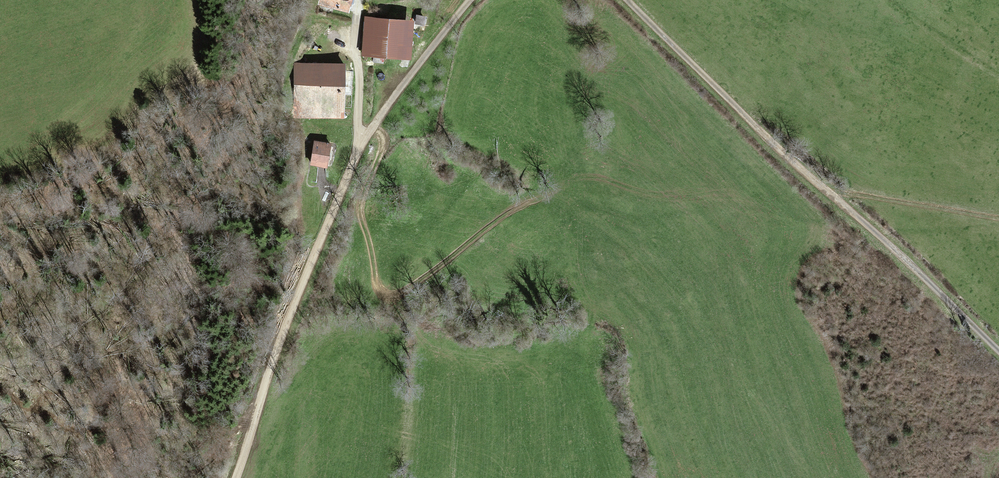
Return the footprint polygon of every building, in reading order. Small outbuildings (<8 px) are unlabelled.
[(320,5),(347,12),(350,0),(321,0),(320,5)] [(362,55),(410,57),(412,18),(364,16),(362,55)] [(296,117),(347,118),(348,63),(297,62),(296,117)] [(320,158),(326,159),(328,144),(314,142),(312,163),(319,164),(320,158)]
